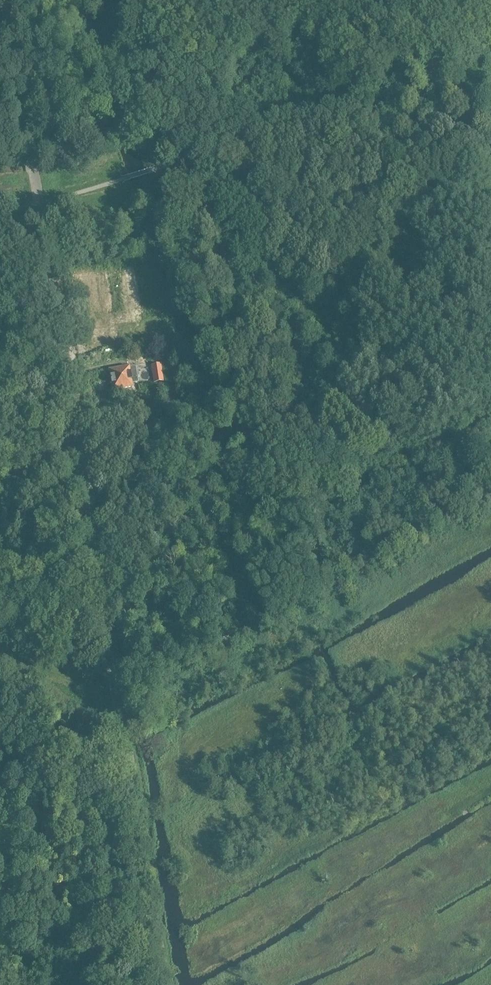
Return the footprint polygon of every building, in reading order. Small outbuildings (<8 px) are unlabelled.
[(135,368),(129,369),(129,367),(109,370),(112,390),(132,387),(131,384),(137,383),(138,386),(163,382),(159,362),(135,366),(135,368)]
